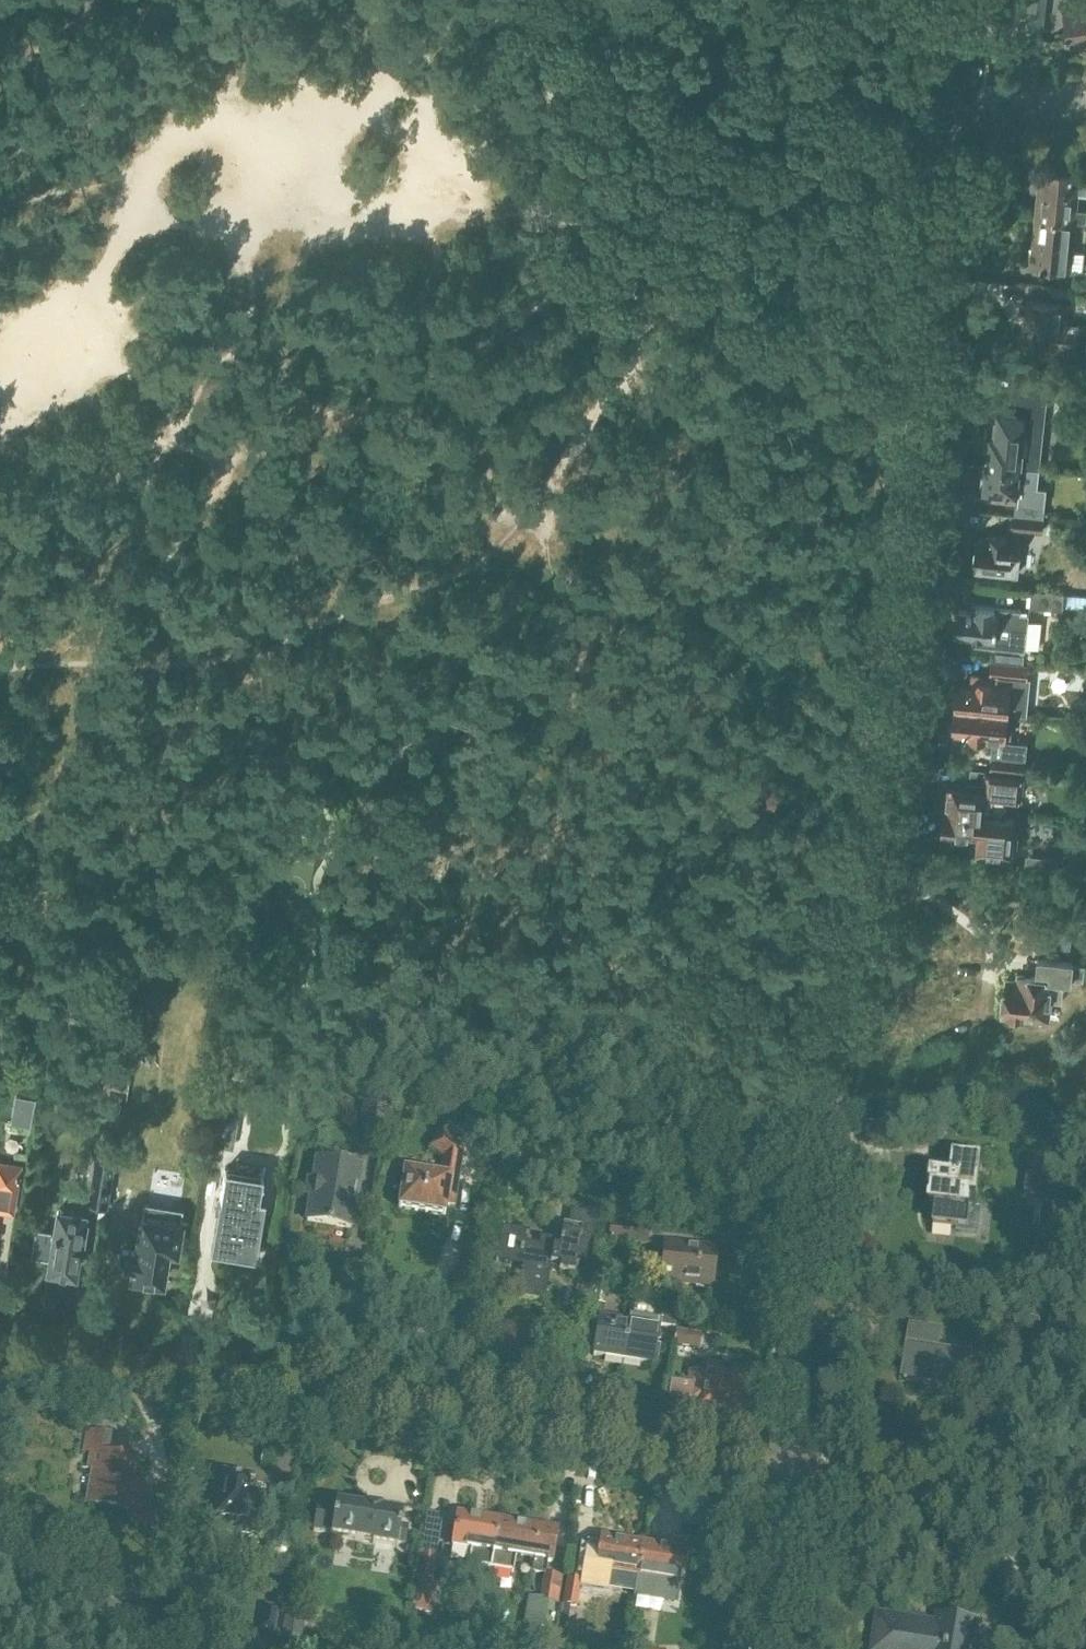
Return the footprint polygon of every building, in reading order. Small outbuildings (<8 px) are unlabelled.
[(1028,13),(1046,15),(1047,0),(1029,0),(1028,13)] [(1085,44),(1085,5),(1066,8),(1072,46),(1085,44)] [(1068,168),(1067,172),(1055,171),(1055,169),(1051,169),(1051,171),(1042,170),(1037,218),(1075,221),(1075,222),(1085,223),(1085,209),(1077,208),(1078,192),(1085,193),(1085,170),(1068,168)] [(1071,269),(1075,222),(1075,221),(1037,218),(1033,266),(1071,269)] [(1080,353),(1083,323),(1066,322),(1068,304),(1030,301),(1025,348),(1080,353)] [(991,419),(986,465),(1022,468),(1027,469),(1039,470),(1040,458),(1036,457),(1040,423),(1044,423),(1047,391),(1022,388),(1020,411),(997,409),(997,411),(991,410),(991,419)] [(986,465),(983,491),(1019,494),(1017,516),(1013,515),(1013,516),(1046,519),(1047,505),(1026,482),(1027,469),(1022,468),(986,465)] [(978,542),(975,562),(979,562),(978,571),(1019,575),(1022,556),(1020,556),(1022,540),(1032,541),(1033,532),(1044,533),(1046,519),(1013,516),(1011,537),(991,535),(991,543),(978,542)] [(1031,606),(1064,610),(1066,593),(1033,589),(1031,606)] [(1021,613),(1021,611),(973,605),(972,612),(961,611),(958,634),(974,636),(973,645),(1009,649),(1026,650),(1030,614),(1021,613)] [(997,652),(996,662),(1023,665),(1024,655),(997,652)] [(1028,679),(1029,666),(1023,665),(996,662),(994,662),(993,676),(994,676),(993,678),(973,676),(973,680),(972,680),(971,687),(962,686),(959,709),(1014,714),(1027,716),(1031,680),(1028,679)] [(959,709),(956,731),(967,732),(966,739),(993,742),(1006,743),(1006,740),(1007,737),(1012,737),(1014,714),(959,709)] [(993,742),(990,769),(1026,773),(1029,742),(1006,740),(1006,743),(993,742)] [(948,810),(1016,819),(1016,818),(1005,817),(1007,796),(1022,797),(1024,779),(987,775),(986,783),(969,781),(969,783),(971,783),(970,790),(951,788),(948,810)] [(1016,819),(948,810),(946,810),(943,833),(980,837),(979,849),(1018,853),(1020,836),(1014,835),(1016,819)] [(1041,867),(1054,868),(1055,857),(1042,856),(1041,867)] [(1004,1002),(1003,1015),(1030,1018),(1049,1020),(1051,1000),(1062,1001),(1065,979),(1072,979),(1074,964),(1074,961),(1038,957),(1038,959),(1036,977),(1027,976),(1023,976),(1023,978),(1023,982),(1006,981),(1004,1002)] [(106,1121),(117,1122),(121,1103),(110,1101),(106,1121)] [(439,1179),(414,1175),(402,1173),(397,1209),(443,1216),(445,1206),(453,1207),(462,1149),(459,1149),(440,1133),(429,1148),(442,1158),(439,1179)] [(107,1207),(114,1167),(115,1159),(96,1156),(88,1204),(107,1207)] [(981,1161),(954,1158),(952,1177),(933,1175),(933,1177),(934,1177),(930,1208),(936,1209),(934,1223),(953,1225),(952,1230),(968,1232),(970,1210),(975,1211),(981,1161)] [(356,1186),(359,1167),(359,1166),(315,1159),(312,1179),(307,1178),(304,1196),(309,1197),(305,1220),(350,1228),(353,1204),(350,1203),(353,1186),(356,1186)] [(1073,1164),(1029,1159),(1024,1197),(1068,1202),(1073,1164)] [(20,1167),(20,1165),(0,1161),(0,1211),(12,1213),(20,1167)] [(211,1249),(211,1250),(255,1257),(261,1221),(259,1221),(256,1220),(259,1199),(259,1198),(262,1182),(260,1182),(223,1176),(220,1199),(211,1249)] [(85,1241),(89,1218),(84,1217),(85,1214),(59,1210),(55,1230),(35,1227),(31,1256),(50,1259),(48,1269),(75,1274),(81,1240),(85,1241)] [(517,1297),(544,1302),(549,1271),(573,1274),(576,1261),(590,1263),(598,1214),(571,1210),(569,1225),(563,1224),(560,1240),(541,1237),(539,1245),(525,1243),(527,1232),(501,1228),(496,1262),(521,1266),(517,1297)] [(177,1253),(182,1222),(142,1216),(137,1250),(124,1248),(121,1263),(134,1265),(132,1276),(162,1281),(167,1252),(177,1253)] [(646,1243),(647,1227),(610,1223),(609,1239),(646,1243)] [(713,1286),(716,1250),(664,1244),(660,1280),(713,1286)] [(583,1313),(596,1315),(598,1304),(601,1288),(600,1288),(587,1286),(583,1313)] [(629,1316),(622,1360),(651,1365),(656,1333),(659,1333),(660,1324),(674,1327),(678,1302),(664,1300),(661,1321),(629,1316)] [(905,1304),(902,1321),(915,1323),(917,1306),(905,1304)] [(593,1355),(622,1360),(627,1328),(598,1324),(593,1355)] [(675,1338),(674,1347),(681,1348),(701,1350),(702,1334),(683,1332),(676,1331),(675,1338)] [(904,1336),(901,1338),(898,1355),(908,1356),(905,1381),(972,1392),(977,1361),(938,1355),(941,1335),(913,1331),(912,1337),(904,1336)] [(689,1379),(689,1384),(743,1392),(746,1372),(708,1367),(707,1373),(690,1371),(689,1379)] [(689,1384),(687,1399),(703,1401),(702,1407),(740,1412),(743,1392),(689,1384)] [(668,1402),(666,1417),(681,1419),(682,1408),(677,1403),(668,1402)] [(164,1534),(168,1510),(150,1507),(153,1489),(133,1485),(137,1459),(107,1454),(111,1436),(87,1432),(84,1451),(91,1452),(88,1470),(93,1470),(87,1503),(131,1511),(129,1521),(146,1524),(144,1531),(164,1534)] [(251,1536),(253,1525),(257,1496),(253,1495),(253,1491),(250,1490),(252,1481),(223,1477),(217,1519),(219,1520),(218,1532),(235,1535),(235,1534),(251,1536)] [(316,1506),(312,1531),(330,1534),(330,1537),(372,1543),(372,1544),(397,1548),(397,1544),(405,1545),(408,1528),(400,1527),(402,1514),(380,1510),(380,1509),(365,1506),(364,1508),(335,1503),(334,1509),(316,1506)] [(457,1514),(451,1547),(470,1550),(467,1567),(490,1570),(493,1554),(499,1521),(457,1514)] [(490,1570),(513,1574),(516,1557),(532,1560),(534,1561),(532,1573),(544,1575),(546,1562),(552,1563),(555,1546),(558,1529),(499,1521),(493,1554),(490,1570)] [(435,1557),(439,1531),(427,1529),(423,1556),(421,1556),(418,1581),(416,1581),(411,1609),(433,1612),(438,1584),(432,1583),(435,1557)] [(637,1577),(642,1544),(602,1538),(596,1571),(637,1577)] [(642,1544),(637,1577),(634,1596),(662,1601),(665,1581),(679,1583),(684,1550),(642,1544)] [(528,1597),(523,1626),(550,1631),(555,1605),(558,1605),(562,1578),(544,1575),(543,1575),(540,1599),(539,1599),(536,1598),(528,1597)] [(578,1608),(582,1582),(568,1579),(563,1606),(578,1608)] [(275,1632),(279,1608),(266,1606),(262,1631),(275,1632)] [(306,1617),(286,1614),(280,1648),(296,1648),(296,1647),(300,1647),(306,1617)] [(978,1623),(939,1617),(937,1625),(878,1615),(873,1648),(974,1648),(978,1623)] [(417,1630),(406,1628),(404,1639),(415,1641),(417,1630)]
